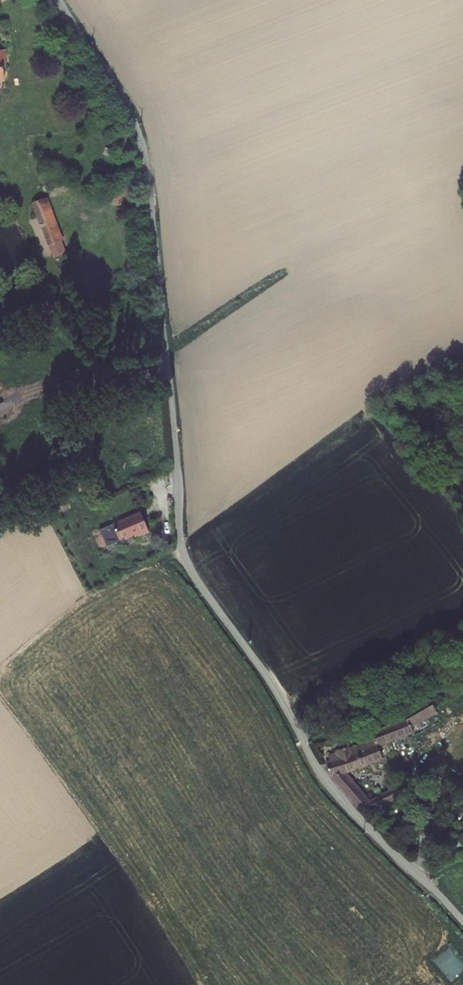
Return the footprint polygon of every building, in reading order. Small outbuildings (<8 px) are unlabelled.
[(31,203),(49,255),(55,253),(52,245),(59,243),(43,199),(31,203)] [(52,245),(55,253),(62,250),(59,243),(52,245)] [(130,497),(102,508),(108,526),(123,520),(128,518),(130,522),(139,518),(130,497)] [(371,742),(360,747),(361,751),(373,748),(375,752),(409,735),(412,740),(439,725),(430,712),(374,745),(371,742)] [(328,780),(355,809),(366,803),(340,775),(379,761),(375,752),(373,748),(361,751),(360,747),(349,752),(347,748),(334,753),(335,761),(321,765),(328,780)] [(392,792),(372,801),(376,809),(397,800),(392,792)]
